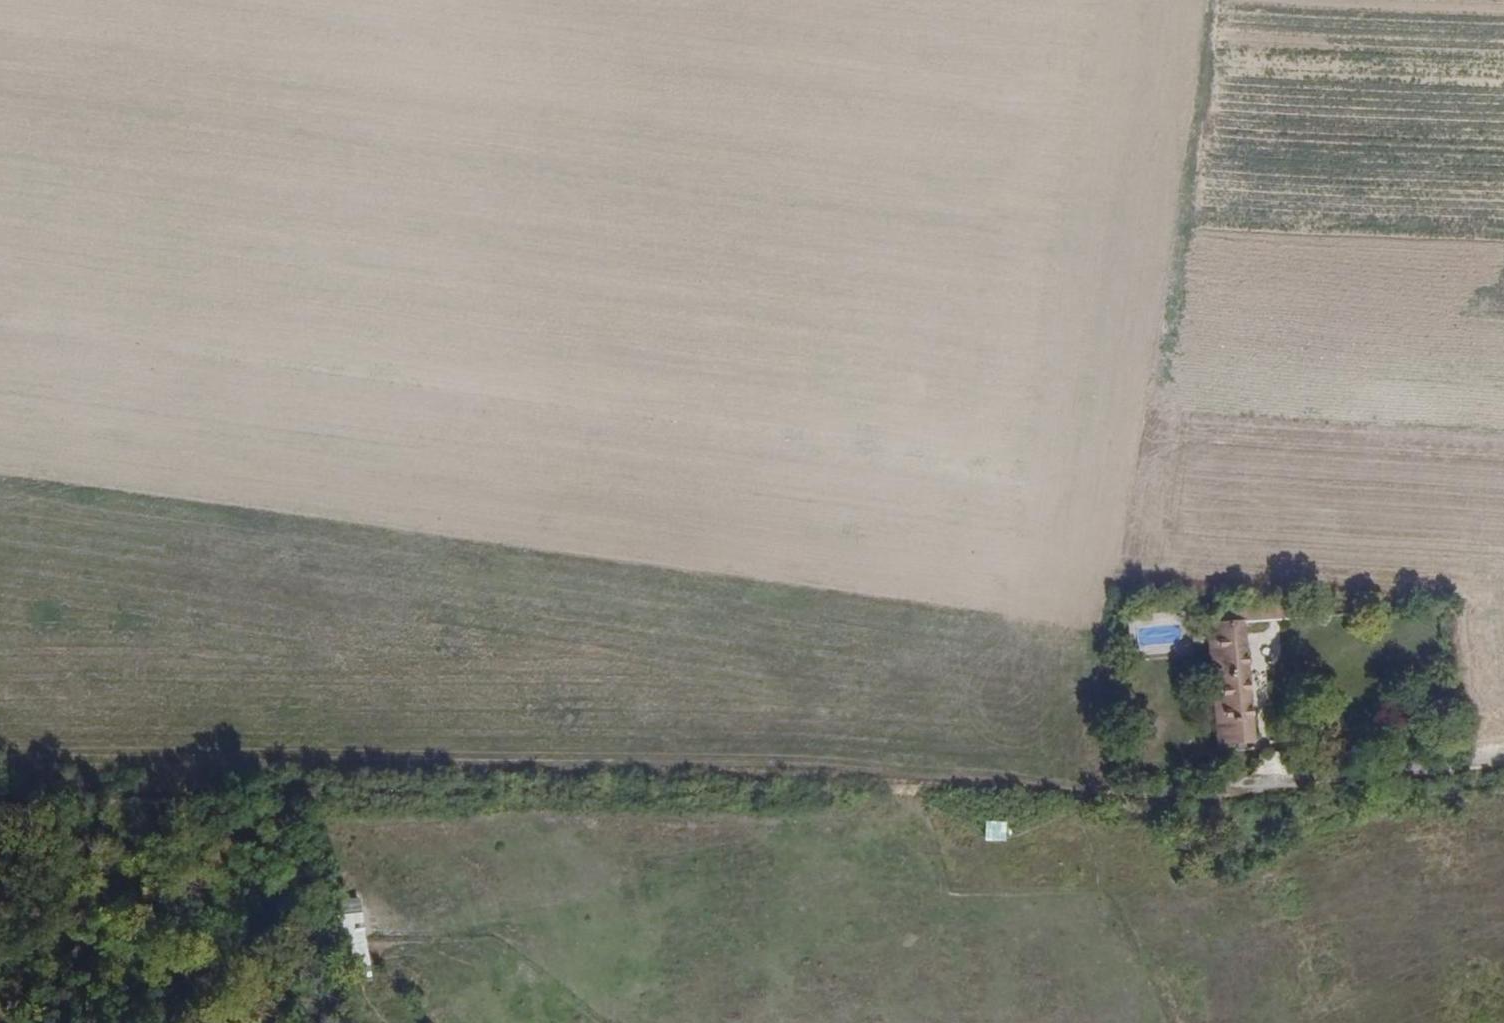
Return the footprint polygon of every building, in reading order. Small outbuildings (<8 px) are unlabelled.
[(1249,742),(1245,620),(1221,622),(1222,742),(1249,742)] [(1265,775),(1290,772),(1288,751),(1263,753),(1265,775)] [(987,839),(1008,841),(1010,821),(988,819),(987,839)] [(350,972),(370,970),(365,897),(345,898),(350,972)]
